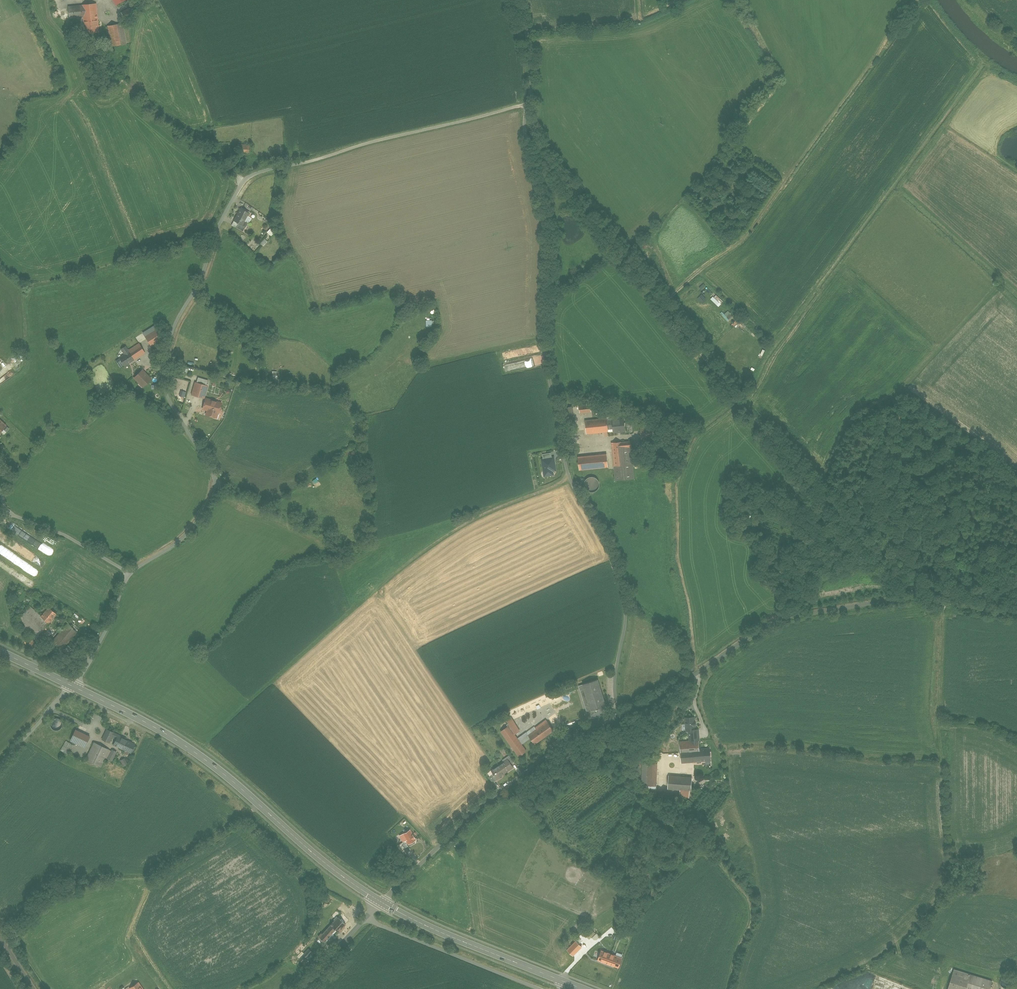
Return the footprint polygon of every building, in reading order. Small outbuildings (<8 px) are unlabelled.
[(100,31),(98,3),(84,4),(85,17),(87,32),(100,31)] [(71,18),(85,17),(84,4),(70,5),(71,18)] [(131,8),(122,12),(126,18),(134,14),(131,8)] [(121,23),(110,25),(113,46),(125,44),(121,23)] [(251,145),(240,144),(240,152),(251,153),(251,145)] [(243,207),(236,220),(245,225),(247,221),(252,212),(243,207)] [(278,230),(274,226),(268,232),(272,236),(278,230)] [(703,303),(707,299),(702,294),(698,298),(703,303)] [(720,306),(724,301),(716,294),(712,299),(720,306)] [(156,325),(145,333),(153,345),(164,337),(156,325)] [(141,343),(131,349),(136,359),(146,352),(141,343)] [(136,359),(131,349),(130,350),(128,346),(123,349),(126,354),(121,357),(122,358),(125,364),(126,365),(136,359)] [(153,379),(144,369),(135,377),(145,387),(153,379)] [(198,382),(197,381),(193,394),(206,397),(210,385),(208,384),(198,382)] [(225,403),(207,397),(204,407),(209,409),(208,415),(219,419),(222,410),(223,410),(225,403)] [(593,404),(580,406),(581,413),(594,411),(593,404)] [(0,418),(0,434),(8,425),(0,418)] [(609,418),(587,420),(588,433),(611,431),(610,429),(609,420),(609,418)] [(616,432),(628,431),(627,418),(614,419),(615,428),(616,432)] [(635,442),(615,443),(617,479),(636,478),(633,447),(635,447),(635,442)] [(609,454),(580,457),(582,469),(610,467),(609,454)] [(545,458),(543,458),(546,476),(555,474),(555,470),(558,470),(556,456),(554,456),(545,458)] [(589,478),(588,488),(596,489),(597,478),(589,478)] [(32,605),(20,618),(39,636),(51,623),(43,616),(32,605)] [(51,607),(43,616),(51,623),(59,614),(51,607)] [(67,623),(50,643),(60,653),(78,633),(67,623)] [(598,680),(579,686),(589,719),(608,713),(598,680)] [(522,729),(513,716),(508,719),(511,723),(517,732),(522,729)] [(683,752),(703,750),(701,728),(698,729),(698,726),(699,726),(699,721),(697,721),(697,717),(686,717),(687,731),(690,731),(691,740),(682,741),(683,752)] [(535,744),(556,730),(549,719),(538,727),(537,726),(528,732),(532,738),(535,744)] [(516,733),(511,726),(504,730),(521,756),(528,752),(523,744),(519,738),(516,733)] [(92,737),(77,729),(72,740),(87,747),(92,737)] [(109,729),(104,738),(111,742),(113,737),(115,732),(109,729)] [(532,738),(528,732),(519,738),(523,744),(529,740),(532,738)] [(137,745),(120,736),(119,739),(116,745),(133,753),(137,745)] [(75,745),(67,741),(62,750),(70,754),(75,745)] [(110,749),(96,742),(87,759),(102,766),(106,757),(110,749)] [(112,750),(108,758),(114,760),(118,751),(113,749),(112,750)] [(703,750),(683,752),(684,762),(714,760),(713,750),(703,750)] [(508,759),(499,765),(504,773),(513,767),(511,764),(508,759)] [(661,763),(651,763),(650,785),(660,786),(661,763)] [(504,773),(499,765),(491,771),(491,770),(487,773),(490,776),(489,777),(493,783),(500,777),(500,776),(504,773)] [(695,777),(671,775),(670,789),(683,790),(692,791),(694,791),(695,777)] [(411,829),(404,834),(410,844),(417,840),(411,829)] [(341,916),(333,925),(334,927),(338,930),(340,932),(341,931),(342,932),(347,926),(346,925),(348,923),(341,916)] [(589,926),(583,932),(590,939),(596,933),(589,926)] [(334,927),(325,937),(329,940),(338,930),(334,927)] [(567,948),(573,953),(582,945),(577,939),(567,948)] [(309,948),(304,953),(302,951),(297,956),(303,962),(313,953),(309,948)] [(602,948),(598,959),(619,966),(622,955),(602,948)] [(993,979),(955,968),(948,988),(990,988),(993,979)] [(1009,988),(1016,988),(1016,979),(1009,988)]
